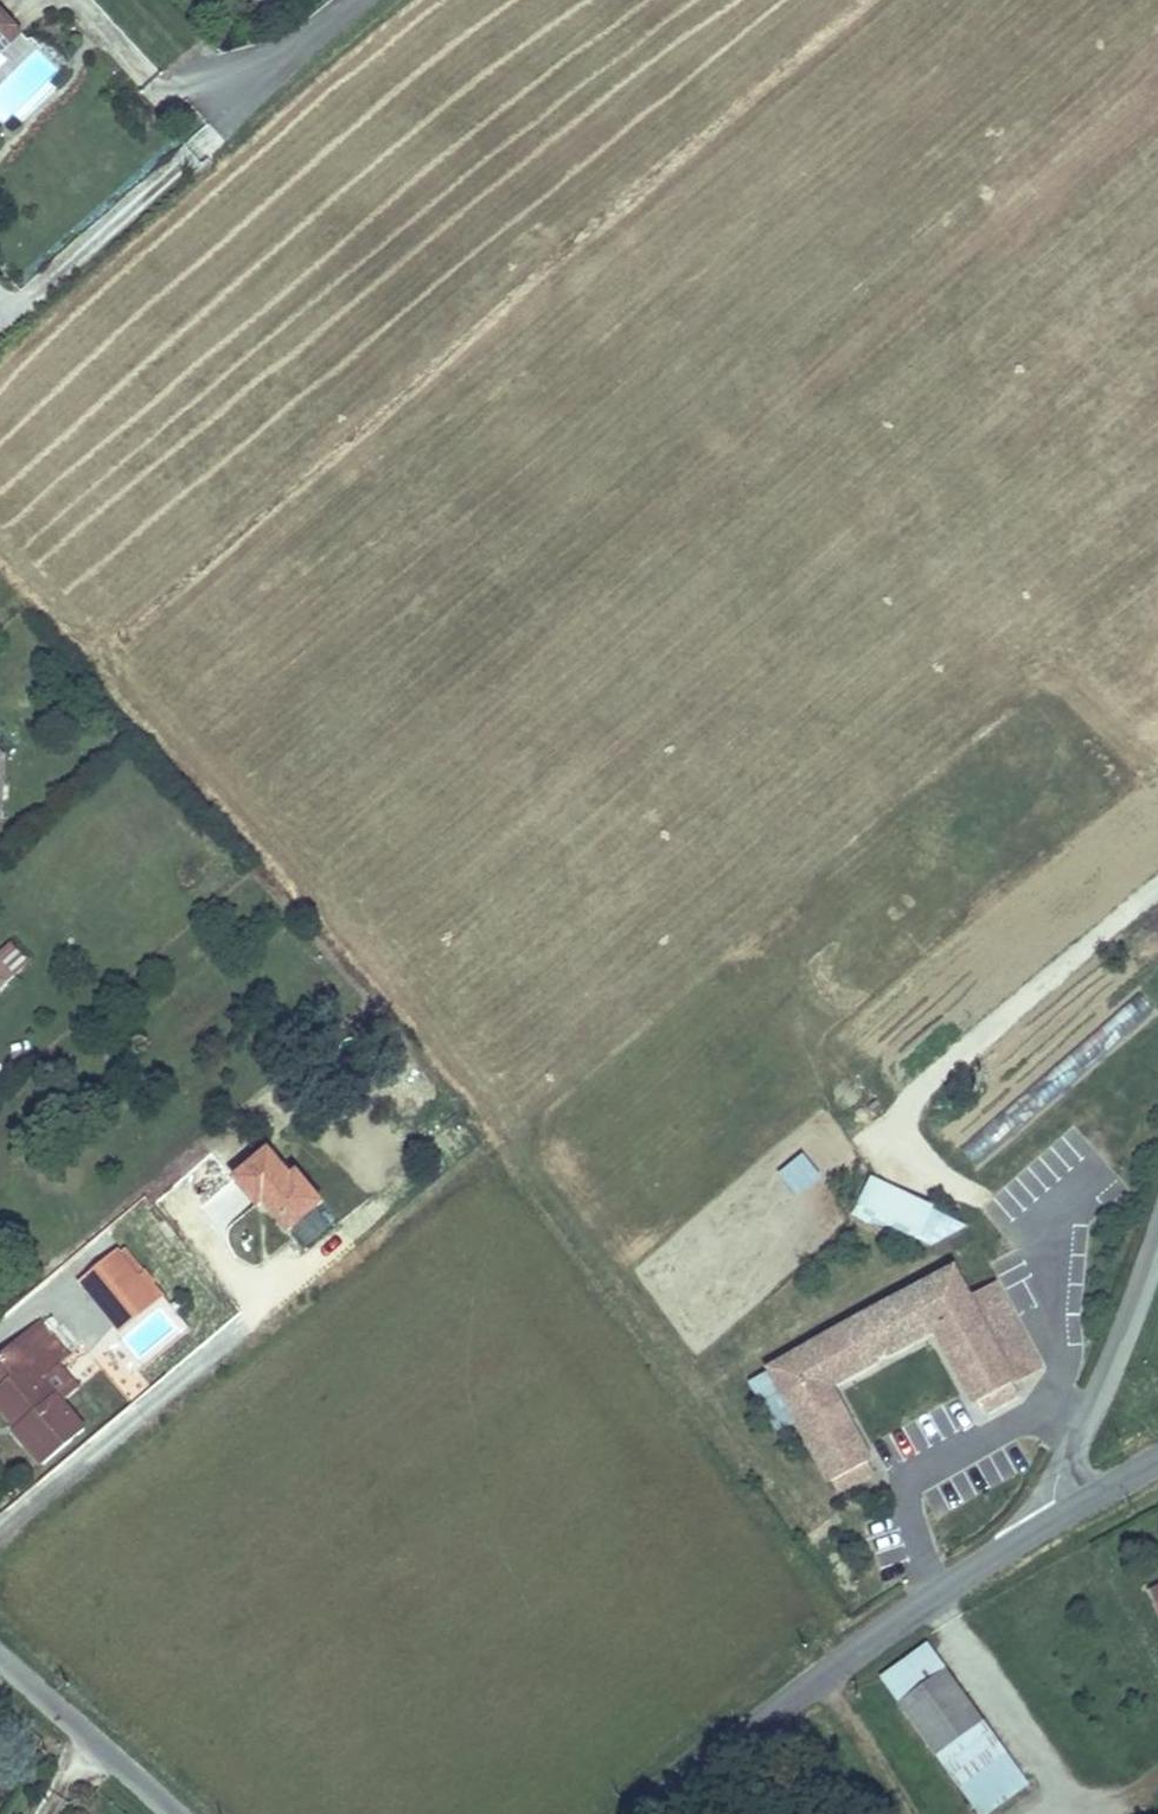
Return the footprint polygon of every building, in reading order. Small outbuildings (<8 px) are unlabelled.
[(16,31),(0,15),(0,46),(16,31)] [(781,1174),(798,1197),(822,1180),(805,1157),(781,1174)] [(966,1227),(872,1179),(856,1211),(933,1247),(966,1227)] [(105,1238),(133,1271),(165,1244),(136,1211),(105,1238)] [(165,1244),(133,1271),(147,1287),(179,1259),(165,1244)] [(966,1281),(951,1253),(770,1360),(787,1391),(829,1368),(934,1310),(978,1386),(1012,1368),(966,1281)] [(1015,1255),(992,1267),(1037,1355),(1046,1373),(1072,1362),(1015,1255)] [(992,1267),(966,1281),(1012,1368),(1037,1355),(992,1267)] [(54,1386),(40,1402),(69,1432),(117,1389),(63,1336),(94,1309),(66,1279),(11,1327),(29,1348),(25,1352),(54,1386)] [(7,1368),(40,1402),(54,1386),(25,1352),(7,1368)] [(829,1368),(787,1391),(817,1444),(858,1421),(829,1368)] [(1019,1380),(1012,1368),(978,1386),(986,1401),(1019,1380)] [(858,1421),(817,1444),(836,1479),(876,1456),(858,1421)] [(1144,1568),(1157,1606),(1157,1563),(1144,1568)] [(892,1684),(987,1813),(1004,1813),(1037,1790),(939,1651),(892,1684)]
